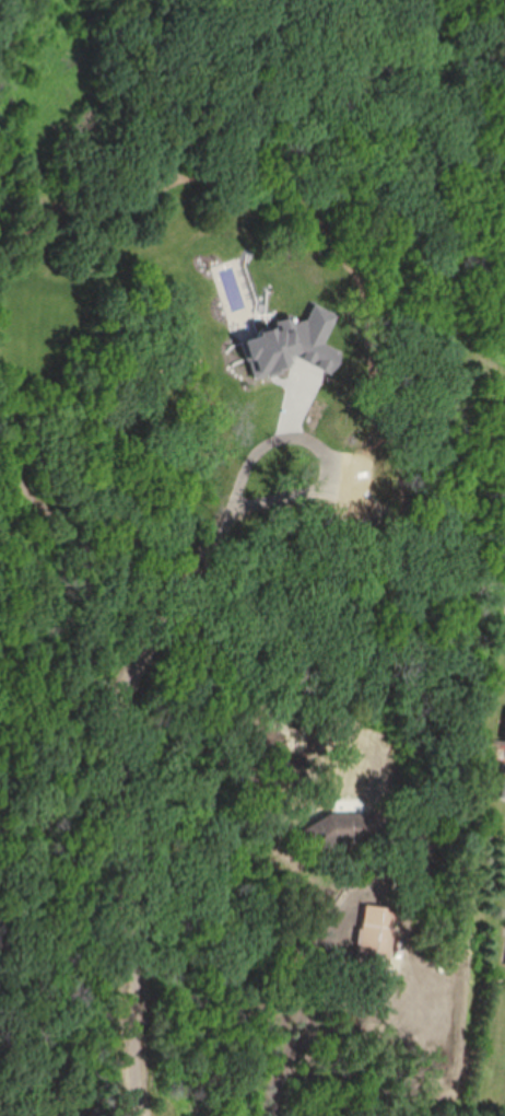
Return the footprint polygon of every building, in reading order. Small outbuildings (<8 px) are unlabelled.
[(504,799),(504,765),(501,764),(496,797),(504,799)] [(318,842),(384,841),(384,813),(317,814),(318,842)] [(396,908),(363,905),(357,962),(390,965),(396,908)]
